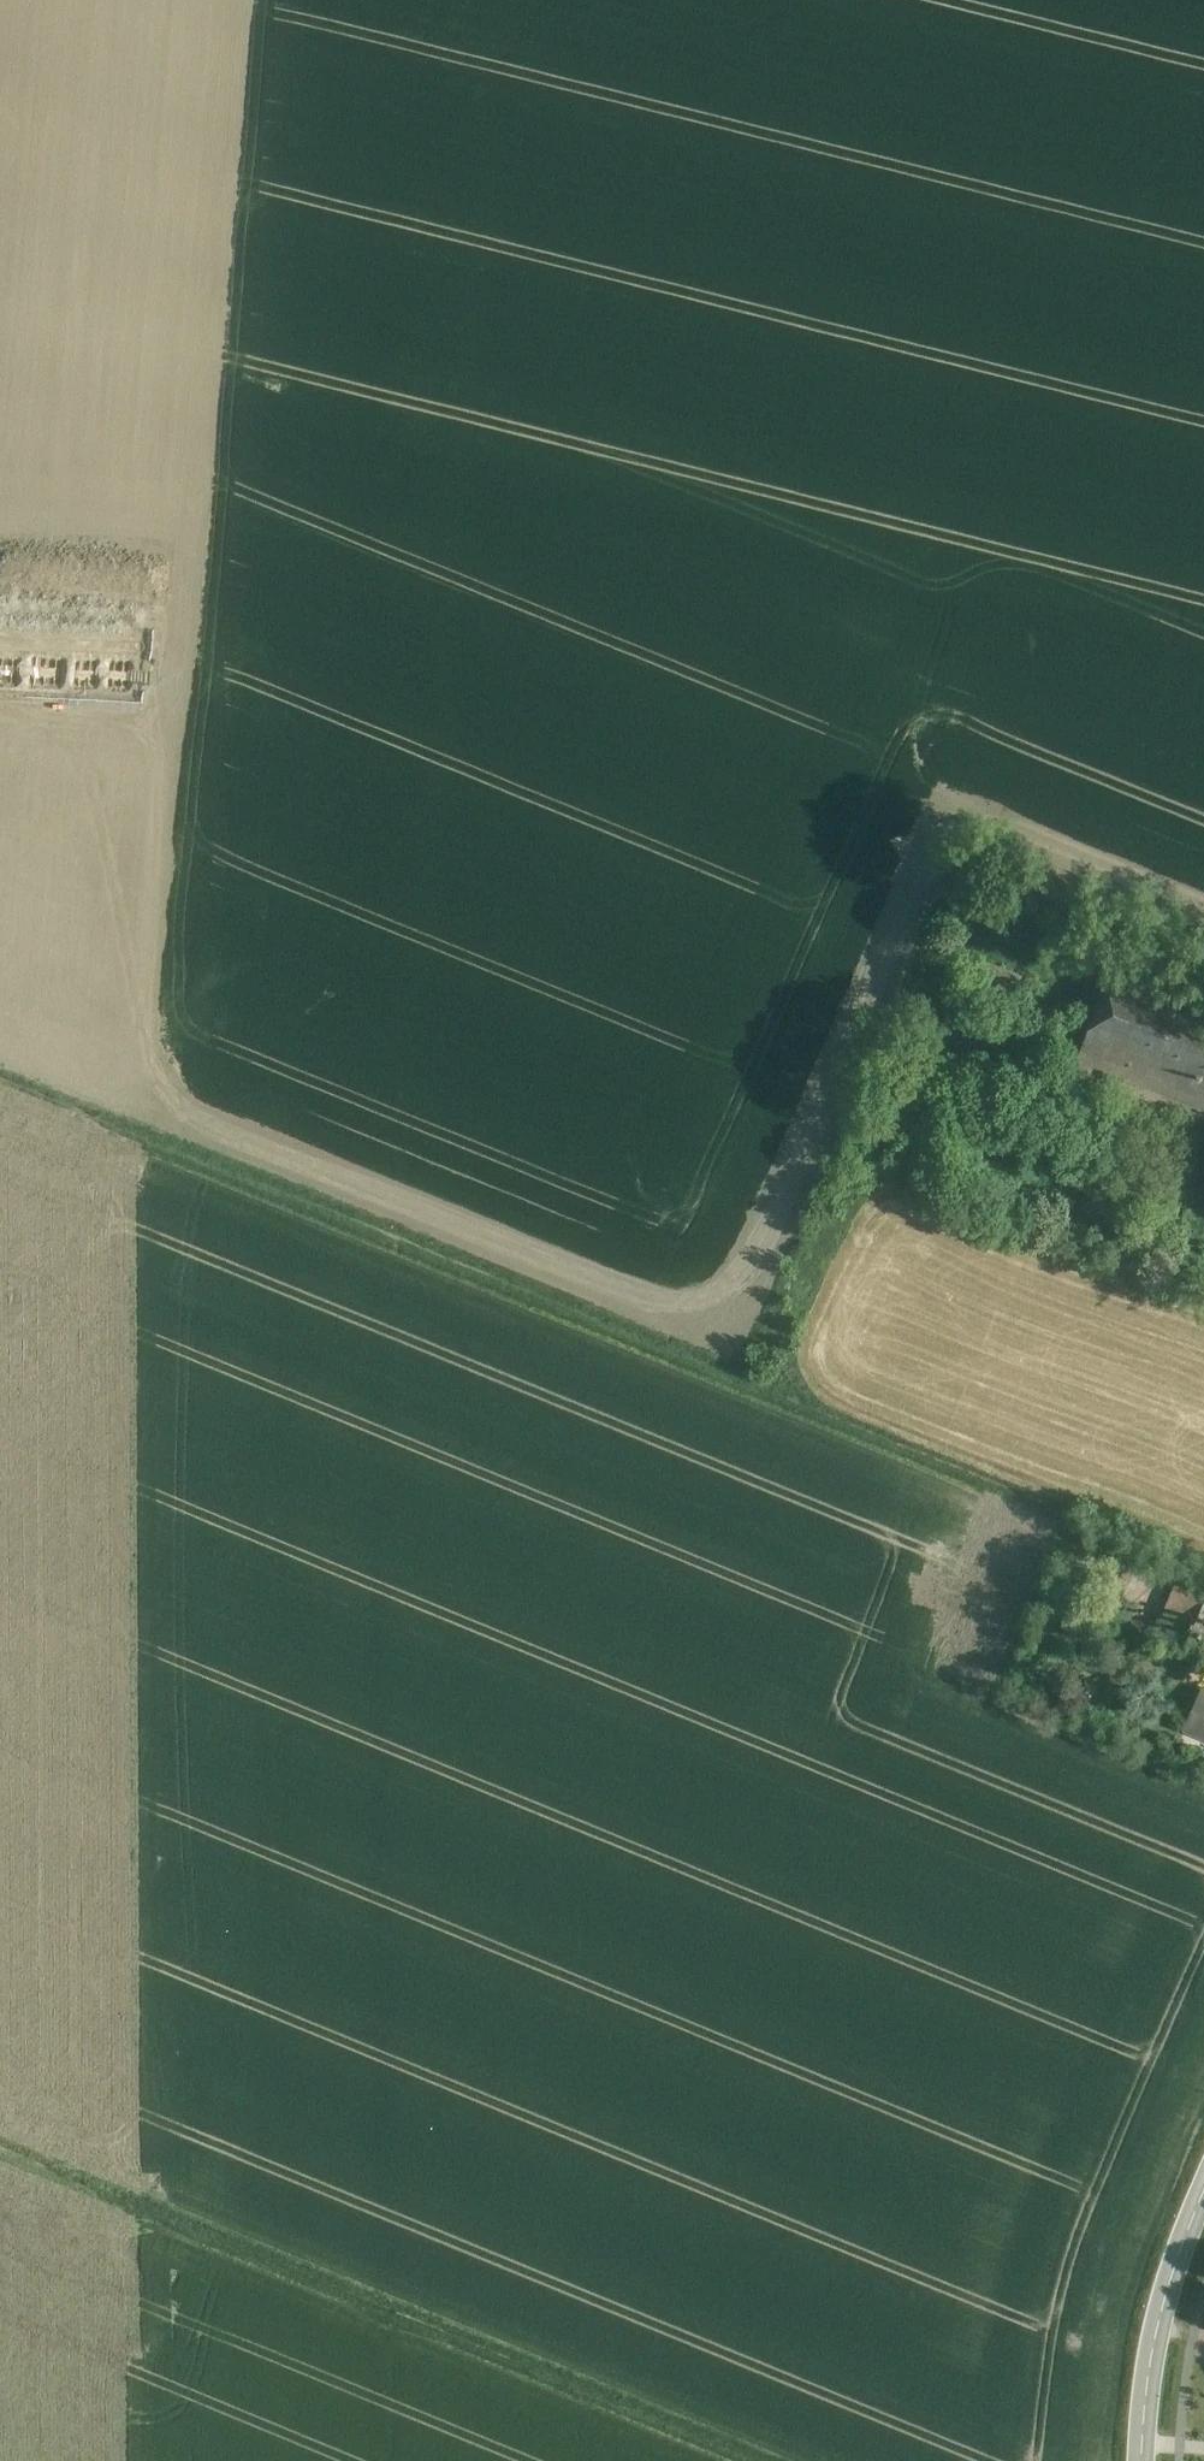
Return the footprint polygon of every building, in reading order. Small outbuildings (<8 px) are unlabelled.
[(1125,932),(1077,1053),(1203,1102),(1203,963),(1125,932)] [(1203,1653),(1203,1590),(1172,1578),(1151,1633),(1203,1653)] [(1193,1730),(1203,1734),(1203,1704),(1193,1730)]
